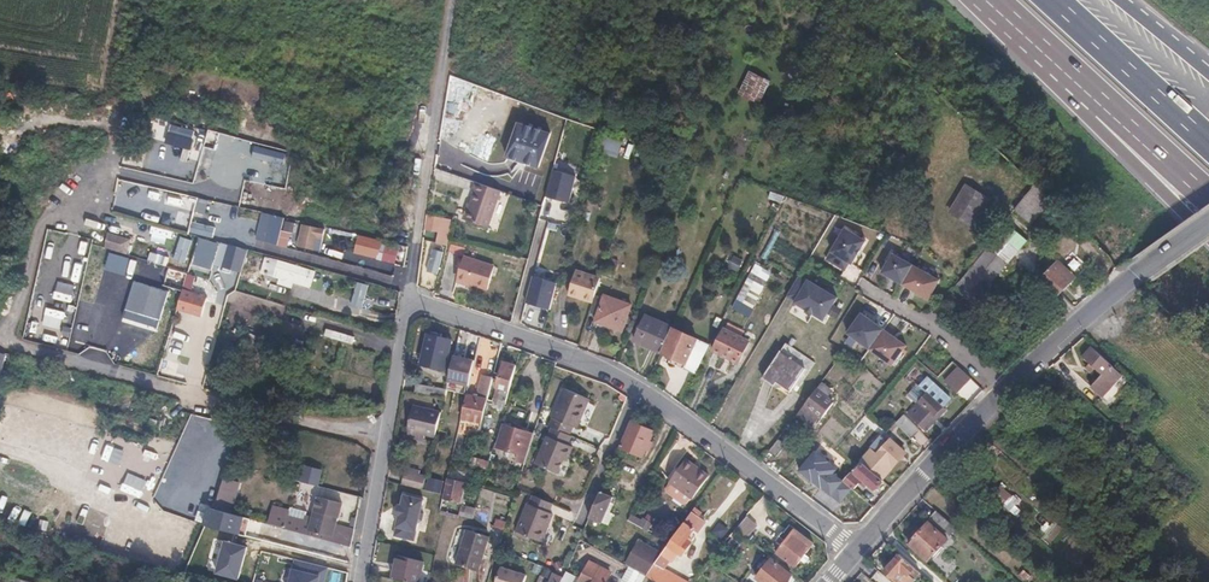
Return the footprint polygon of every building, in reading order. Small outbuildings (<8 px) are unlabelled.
[(760,106),(771,83),(749,73),(738,96),(760,106)] [(572,174),(549,168),(542,195),(565,201),(572,174)] [(478,184),(465,221),(487,229),(500,192),(478,184)] [(974,228),(991,200),(967,185),(950,213),(974,228)] [(1045,204),(1029,192),(1015,208),(1031,222),(1045,204)] [(184,220),(189,201),(166,194),(161,213),(184,220)] [(209,204),(206,216),(227,221),(229,208),(209,204)] [(1031,222),(1015,208),(1006,218),(1022,232),(1031,222)] [(283,218),(261,213),(255,240),(276,245),(283,218)] [(452,219),(428,214),(426,226),(450,231),(452,219)] [(988,247),(1006,264),(1026,242),(1005,223),(985,245),(988,247)] [(339,235),(340,230),(321,226),(315,248),(330,252),(335,235),(339,235)] [(852,263),(865,240),(844,228),(826,258),(844,269),(849,262),(852,263)] [(108,233),(104,248),(127,253),(131,238),(108,233)] [(380,241),(358,235),(353,254),(376,259),(380,241)] [(246,250),(228,245),(221,268),(239,273),(246,250)] [(977,296),(1006,264),(988,247),(953,287),(967,301),(974,293),(977,296)] [(497,262),(466,253),(460,277),(491,285),(497,262)] [(902,284),(913,264),(893,253),(881,272),(902,284)] [(314,270),(277,260),(272,278),(278,279),(277,284),(291,289),(293,284),(309,288),(314,270)] [(1062,291),(1063,290),(1076,276),(1059,260),(1044,276),(1062,291)] [(939,279),(913,264),(902,284),(928,298),(939,279)] [(567,297),(592,305),(599,281),(575,272),(567,297)] [(177,311),(183,291),(133,275),(119,323),(168,338),(177,311)] [(549,310),(556,283),(532,277),(525,303),(549,310)] [(808,285),(800,281),(791,297),(801,303),(798,308),(828,326),(843,300),(811,281),(808,285)] [(206,298),(183,291),(177,311),(201,317),(206,298)] [(631,305),(604,295),(594,322),(621,331),(631,305)] [(869,349),(884,329),(862,314),(847,333),(869,349)] [(636,341),(661,352),(672,327),(647,315),(636,341)] [(669,361),(693,373),(708,344),(672,327),(661,352),(670,357),(669,361)] [(738,361),(749,340),(724,328),(713,349),(738,361)] [(902,342),(884,329),(869,349),(887,361),(888,359),(897,348),(902,342)] [(452,341),(428,336),(421,365),(445,370),(452,341)] [(906,345),(902,342),(897,348),(888,359),(886,362),(892,366),(906,345)] [(1123,375),(1089,344),(1080,355),(1102,375),(1091,387),(1103,398),(1123,375)] [(805,369),(780,351),(763,377),(788,393),(805,369)] [(474,364),(454,359),(447,388),(467,392),(474,364)] [(504,410),(516,366),(503,362),(499,374),(494,373),(492,379),(498,380),(496,387),(501,388),(498,401),(499,402),(498,405),(499,408),(504,410)] [(953,362),(939,377),(952,389),(966,375),(953,362)] [(476,397),(467,395),(461,419),(481,423),(492,379),(481,375),(476,397)] [(917,405),(934,385),(925,377),(908,396),(917,405)] [(412,383),(410,392),(445,398),(447,389),(412,383)] [(917,405),(908,414),(923,429),(949,399),(934,385),(917,405)] [(833,403),(816,389),(798,413),(813,425),(820,416),(822,417),(833,403)] [(572,437),(573,438),(578,428),(583,429),(595,400),(572,390),(557,420),(560,420),(556,430),(572,437)] [(435,439),(441,413),(413,406),(407,432),(435,439)] [(912,440),(921,432),(905,416),(896,425),(912,440)] [(654,432),(632,423),(622,448),(643,458),(654,432)] [(523,471),(534,436),(507,427),(505,434),(501,433),(496,449),(499,450),(498,456),(516,462),(514,468),(523,471)] [(572,437),(556,430),(552,429),(549,438),(547,437),(536,465),(558,475),(565,460),(567,462),(573,447),(569,446),(572,437)] [(778,439),(769,451),(775,457),(785,444),(778,439)] [(811,439),(801,452),(817,464),(826,453),(811,439)] [(861,462),(882,480),(906,453),(892,440),(878,455),(873,449),(861,462)] [(487,470),(491,457),(480,454),(481,450),(475,448),(470,470),(476,471),(477,468),(487,470)] [(707,476),(684,461),(665,487),(666,493),(683,505),(688,504),(707,476)] [(875,490),(883,481),(882,480),(861,462),(856,468),(857,469),(855,473),(875,490)] [(299,481),(318,486),(322,470),(303,465),(299,481)] [(407,468),(402,485),(423,491),(426,478),(420,476),(421,471),(407,468)] [(843,481),(851,488),(854,488),(858,484),(859,481),(851,473),(843,481)] [(830,475),(825,483),(832,488),(837,481),(830,475)] [(432,479),(428,489),(439,494),(443,483),(432,479)] [(448,479),(443,500),(461,504),(466,484),(448,479)] [(231,494),(221,492),(219,498),(229,501),(231,494)] [(612,498),(600,493),(589,518),(601,523),(612,498)] [(411,541),(421,500),(405,496),(395,536),(411,541)] [(550,513),(553,505),(533,496),(530,505),(528,504),(516,531),(541,543),(554,515),(550,513)] [(288,512),(273,509),(268,527),(350,549),(353,531),(336,526),(342,506),(318,500),(312,519),(306,517),(304,524),(286,519),(288,512)] [(425,501),(421,500),(411,541),(415,543),(425,501)] [(461,505),(458,517),(473,521),(476,509),(461,505)] [(648,578),(655,581),(685,581),(665,570),(671,562),(673,564),(681,552),(684,554),(692,544),(688,542),(695,531),(694,530),(701,519),(699,518),(703,513),(696,508),(663,556),(648,578)] [(306,517),(306,514),(289,510),(288,512),(286,519),(304,524),(306,517)] [(944,531),(951,523),(936,510),(930,518),(944,531)] [(242,520),(242,518),(216,511),(215,513),(242,520)] [(242,520),(215,513),(211,528),(238,534),(242,520)] [(747,516),(736,530),(748,539),(760,525),(747,516)] [(948,539),(928,522),(908,545),(928,562),(948,539)] [(786,544),(778,554),(796,568),(814,543),(790,525),(784,533),(783,533),(779,539),(786,544)] [(743,547),(748,539),(736,530),(730,537),(743,547)] [(489,538),(467,531),(456,566),(479,574),(489,538)] [(250,547),(227,541),(219,574),(242,580),(250,547)] [(640,573),(642,575),(648,578),(663,556),(638,542),(625,565),(628,567),(640,573)] [(390,580),(400,581),(418,581),(423,562),(396,555),(390,580)] [(909,576),(915,569),(899,555),(884,572),(893,581),(900,573),(904,577),(907,574),(909,576)] [(296,559),(291,581),(326,581),(329,566),(296,559)] [(757,579),(761,581),(788,581),(792,576),(772,560),(757,579)] [(581,581),(595,581),(596,579),(602,581),(607,581),(612,574),(589,561),(579,581),(581,581)] [(628,567),(620,581),(622,581),(634,581),(640,573),(628,567)] [(496,581),(526,581),(528,577),(500,568),(496,581)] [(578,576),(566,571),(561,581),(575,581),(578,576)] [(909,576),(907,574),(904,577),(900,573),(893,581),(895,581),(912,581),(914,580),(909,576)]
